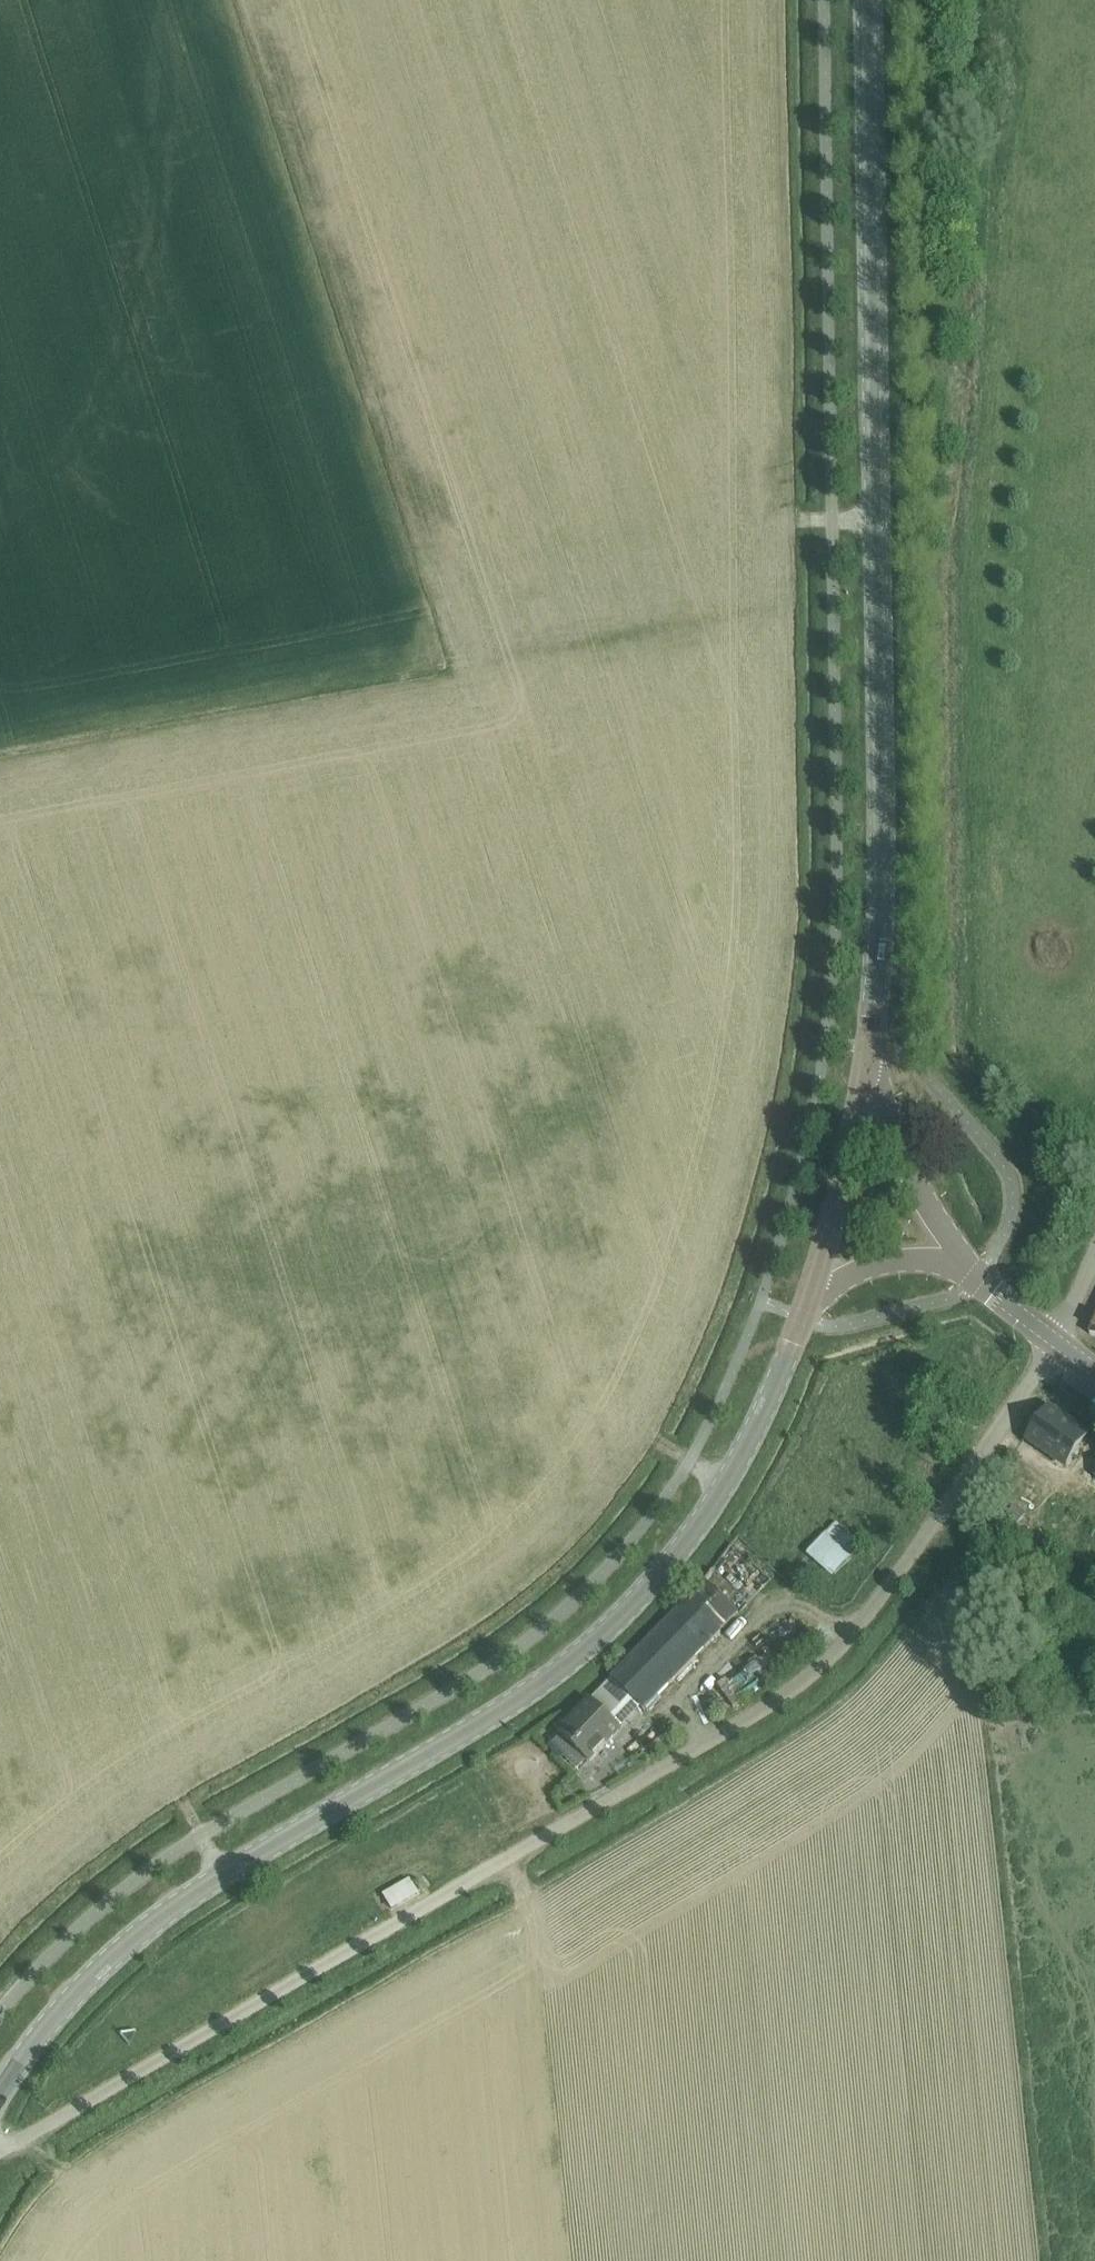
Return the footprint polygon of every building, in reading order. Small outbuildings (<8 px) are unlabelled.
[(1051,1407),(1028,1439),(1053,1456),(1046,1465),(1059,1474),(1078,1448),(1089,1433),(1051,1407)] [(835,1522),(806,1554),(831,1577),(860,1546),(835,1522)] [(644,1712),(723,1635),(742,1616),(708,1582),(611,1678),(558,1733),(588,1763),(621,1730),(616,1725),(637,1705),(644,1712)] [(768,1650),(727,1686),(738,1699),(779,1663),(768,1650)] [(709,1707),(721,1693),(706,1680),(694,1694),(709,1707)] [(395,1907),(423,1891),(413,1873),(385,1889),(395,1907)]
